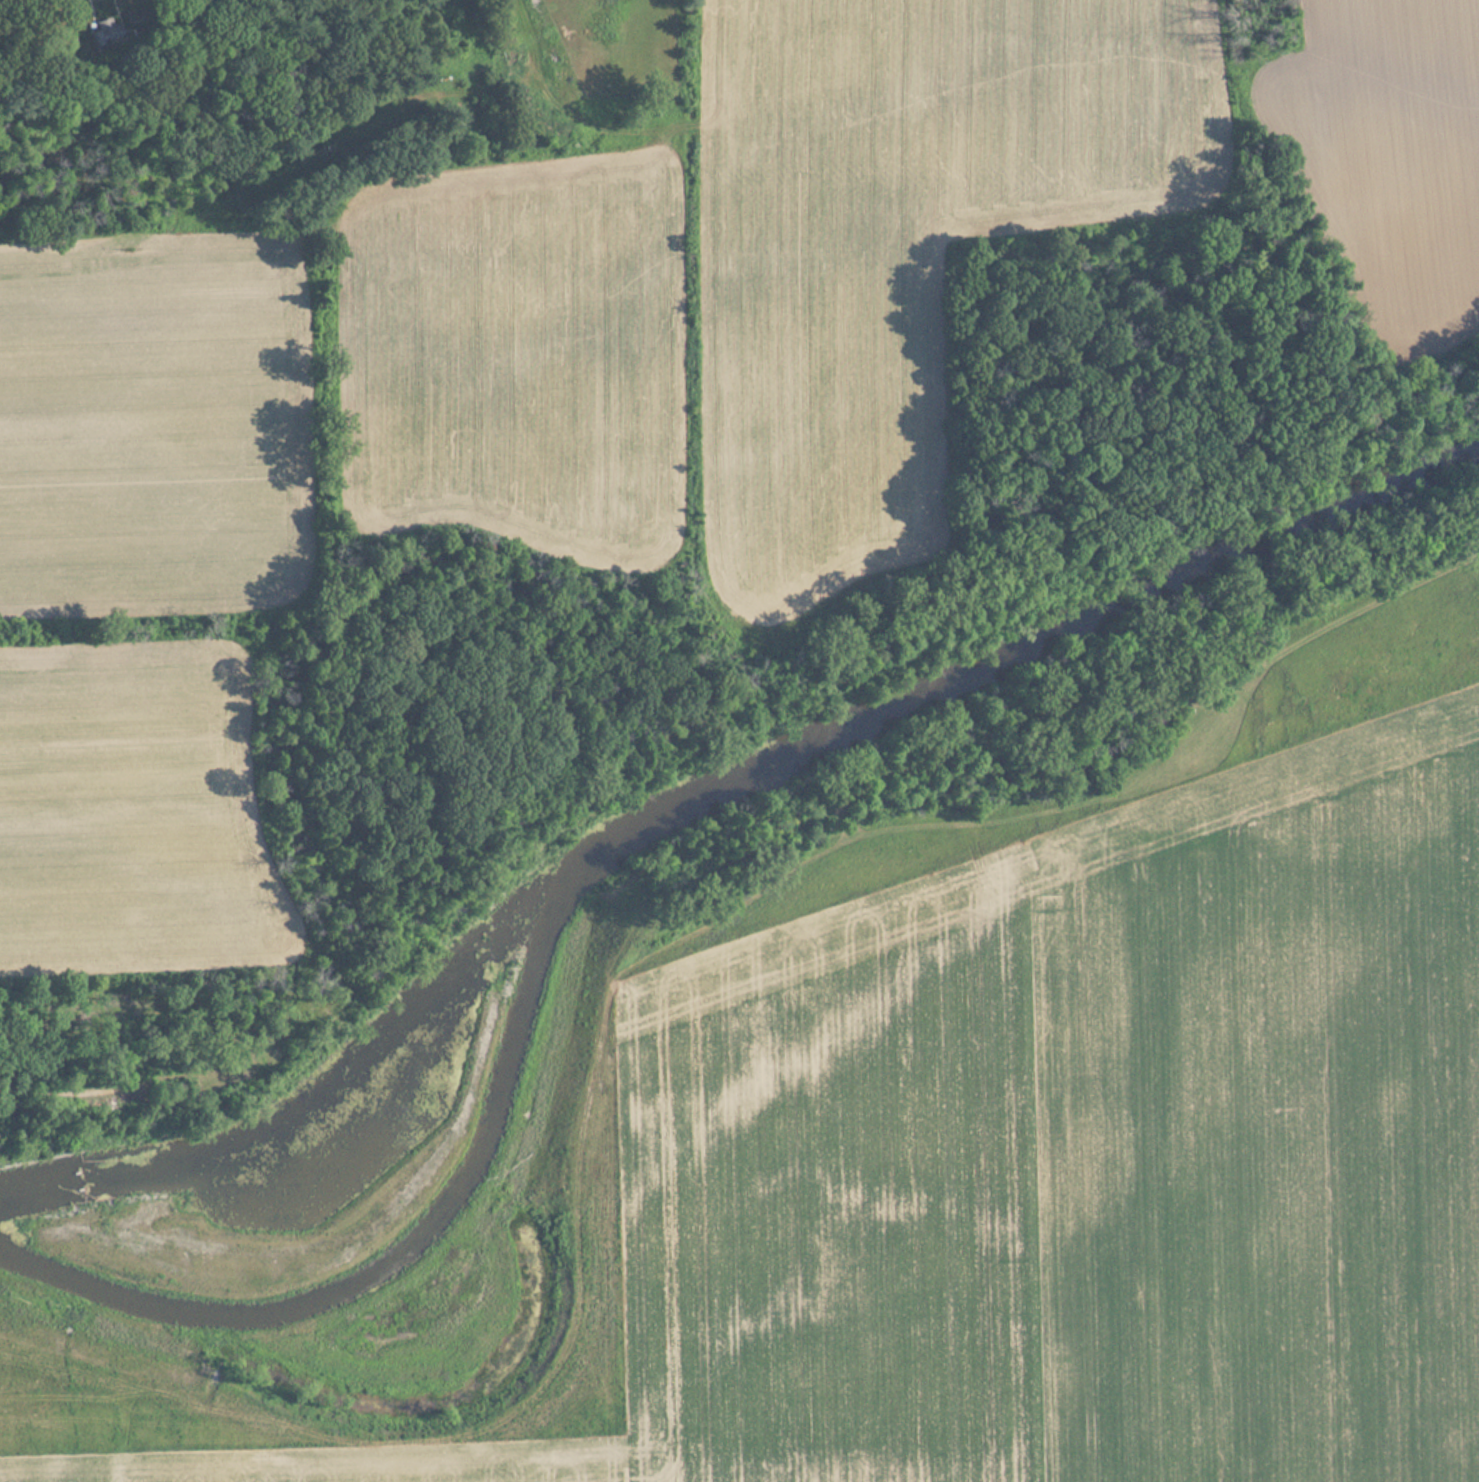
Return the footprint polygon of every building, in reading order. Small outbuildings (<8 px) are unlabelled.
[(123,25),(116,27),(113,17),(98,22),(101,30),(93,32),(98,51),(128,42),(123,25)]
